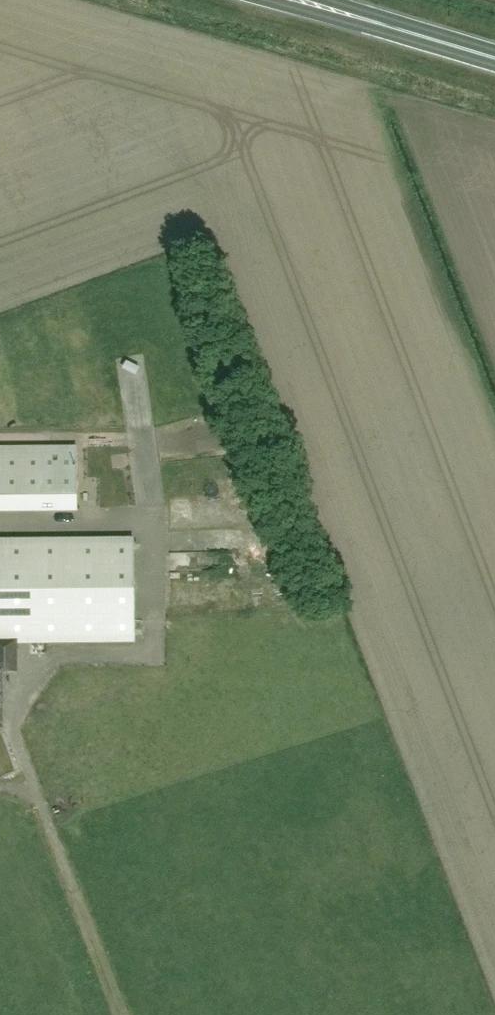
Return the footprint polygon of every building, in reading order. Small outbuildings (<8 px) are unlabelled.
[(41,460),(41,511),(77,511),(77,460),(41,460)] [(113,493),(114,509),(130,508),(129,492),(113,493)] [(0,539),(0,722),(2,722),(1,671),(16,671),(16,643),(135,641),(133,537),(0,539)]
